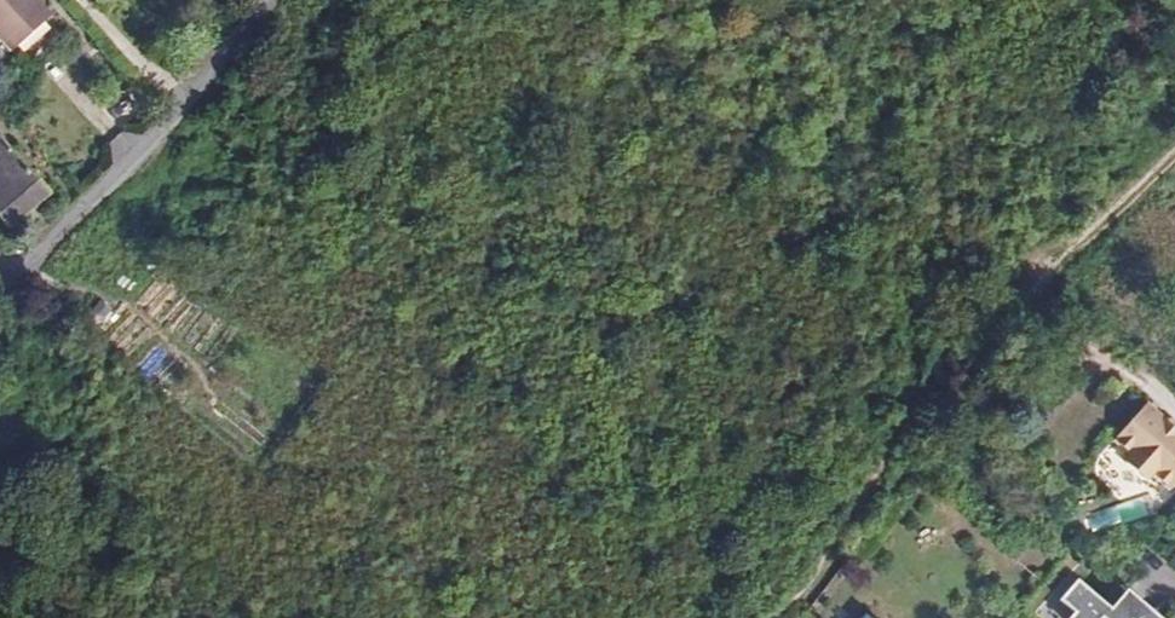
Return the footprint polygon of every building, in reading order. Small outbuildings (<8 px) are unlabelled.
[(48,0),(0,0),(0,36),(5,31),(27,54),(65,19),(48,0)] [(0,140),(0,216),(15,232),(53,198),(0,140)] [(1130,444),(1148,459),(1142,466),(1162,485),(1168,478),(1174,484),(1174,418),(1163,407),(1138,434),(1130,444)] [(1088,529),(1143,519),(1140,504),(1085,514),(1088,529)] [(1124,587),(1110,604),(1076,576),(1059,596),(1074,608),(1066,617),(1161,617),(1124,587)]
